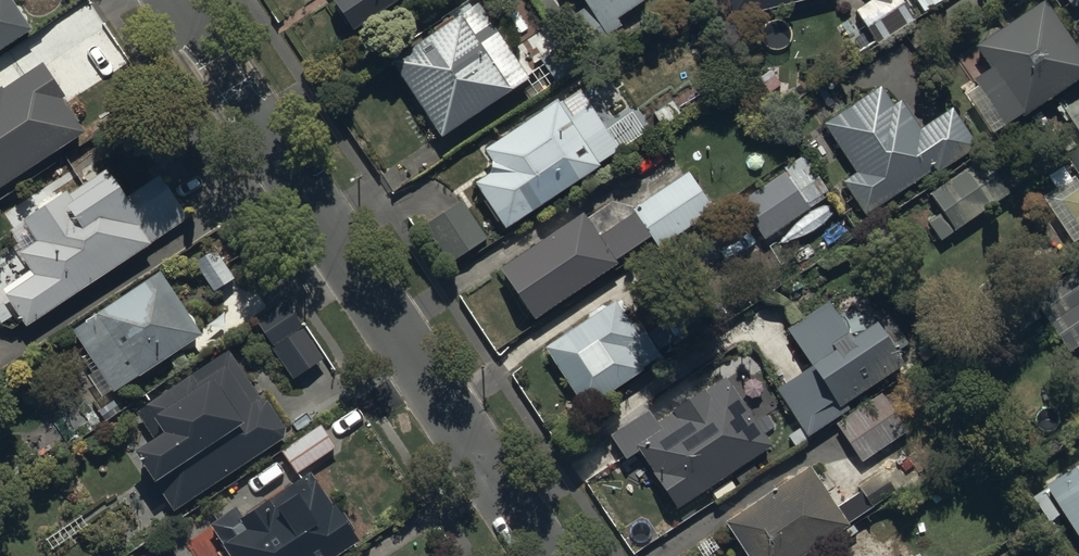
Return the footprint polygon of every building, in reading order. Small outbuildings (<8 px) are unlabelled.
[(33,32),(11,0),(0,0),(0,54),(33,32)] [(404,0),(332,0),(354,33),(404,0)] [(587,7),(571,18),(586,39),(598,31),(605,41),(623,29),(618,22),(648,2),(647,0),(582,0),(587,7)] [(732,20),(816,0),(727,0),(732,20)] [(872,2),(857,12),(878,44),(915,20),(902,0),(870,0),(872,2)] [(1073,11),(1078,7),(1078,0),(1066,0),(1073,11)] [(979,48),(995,70),(973,85),(970,81),(963,86),(969,94),(967,95),(994,135),(1026,114),(1028,117),(1078,84),(1078,55),(1045,4),(979,48)] [(393,65),(443,139),(530,80),(479,6),(393,65)] [(0,95),(0,192),(87,134),(43,67),(0,95)] [(882,88),(826,125),(858,174),(842,184),(864,218),(937,170),(939,174),(978,148),(952,109),(920,130),(901,101),(893,106),(882,88)] [(544,113),(485,152),(492,163),(491,175),(475,186),(506,233),(602,169),(600,166),(622,152),(591,106),(572,119),(558,98),(542,109),(544,113)] [(1063,157),(1074,173),(1069,176),(1063,167),(1048,177),(1056,190),(1041,200),(1071,245),(1078,240),(1078,146),(1063,157)] [(785,173),(742,203),(767,239),(831,194),(805,156),(784,171),(785,173)] [(916,205),(943,243),(1011,194),(984,157),(916,205)] [(35,215),(10,232),(24,253),(20,255),(31,272),(2,292),(29,331),(188,220),(160,179),(127,201),(105,169),(60,200),(56,193),(32,210),(35,215)] [(501,271),(535,322),(619,266),(617,262),(653,238),(660,248),(714,212),(688,174),(634,210),(636,213),(600,238),(584,215),(501,271)] [(463,203),(432,223),(459,265),(490,245),(463,203)] [(1065,349),(1068,354),(1078,347),(1078,264),(1028,298),(1065,349)] [(82,345),(115,394),(203,337),(162,274),(74,332),(82,345)] [(325,360),(286,303),(254,325),(294,382),(325,360)] [(589,321),(546,350),(588,412),(645,373),(644,370),(661,358),(646,336),(641,339),(616,303),(605,311),(602,306),(587,317),(589,321)] [(812,369),(778,391),(809,440),(851,413),(847,407),(907,368),(898,355),(911,347),(890,315),(875,325),(869,315),(861,320),(855,310),(840,319),(830,304),(787,332),(812,369)] [(175,515),(283,441),(284,440),(284,439),(284,438),(285,437),(285,436),(285,435),(285,434),(285,433),(285,432),(286,432),(286,431),(266,401),(263,403),(228,351),(135,414),(155,443),(136,456),(175,515)] [(649,412),(611,436),(627,462),(639,454),(676,512),(774,450),(728,379),(706,393),(705,392),(673,413),(675,415),(658,426),(649,412)] [(882,395),(836,425),(862,464),(908,433),(882,395)] [(281,450),(297,474),(336,448),(321,424),(281,450)] [(1031,499),(1048,524),(1061,516),(1078,543),(1078,467),(1031,499)] [(899,492),(884,469),(857,487),(862,493),(838,509),(811,468),(726,524),(746,555),(810,555),(833,541),(837,548),(859,533),(855,527),(866,514),(899,492)] [(230,555),(341,555),(360,543),(336,507),(334,508),(311,474),(241,520),(236,512),(213,527),(225,546),(224,547),(230,555)]
